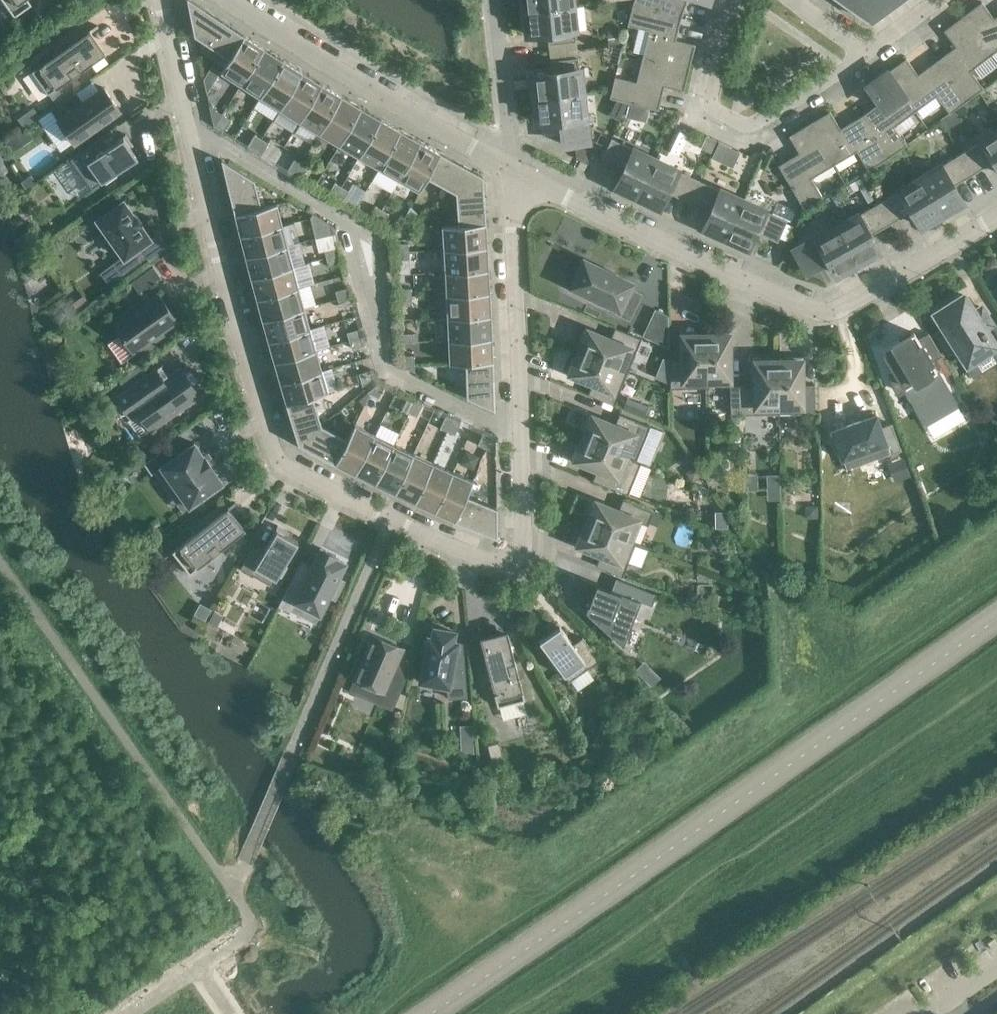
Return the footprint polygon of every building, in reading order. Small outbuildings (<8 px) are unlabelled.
[(15,16),(32,4),(29,0),(3,0),(15,16)] [(108,2),(114,11),(124,4),(121,0),(112,0),(108,2)] [(188,4),(194,35),(229,58),(230,59),(245,35),(193,1),(193,2),(191,0),(187,0),(188,4)] [(525,11),(572,6),(572,0),(523,0),(525,11)] [(633,2),(681,17),(687,0),(634,0),(633,2)] [(848,7),(857,14),(867,20),(886,6),(881,0),(838,0),(848,7)] [(681,17),(633,2),(628,25),(649,30),(643,56),(689,68),(695,44),(676,40),(681,17)] [(963,16),(991,55),(996,50),(996,15),(994,18),(982,2),(963,16)] [(576,42),(572,6),(525,11),(527,35),(547,33),(548,45),(576,42)] [(991,55),(963,16),(943,30),(955,46),(937,61),(966,101),(983,88),(970,70),(991,55)] [(99,29),(98,27),(57,55),(53,50),(52,51),(55,57),(33,73),(49,96),(50,95),(59,89),(93,64),(104,57),(89,36),(99,29)] [(607,32),(606,33),(607,45),(619,44),(618,32),(607,32)] [(264,48),(245,35),(230,59),(229,58),(220,72),(240,85),(264,48)] [(283,60),(264,48),(240,85),(260,97),(283,60)] [(689,68),(643,56),(636,82),(615,77),(610,98),(658,110),(664,86),(684,91),(689,68)] [(550,61),(551,70),(552,73),(532,75),(534,99),(582,93),(578,57),(550,61)] [(906,58),(887,72),(915,111),(936,95),(949,113),(966,101),(937,61),(918,74),(906,58)] [(303,72),(283,60),(260,97),(279,110),(303,72)] [(211,65),(204,77),(206,89),(219,70),(211,65)] [(322,84),(303,72),(279,110),(299,122),(322,84)] [(915,111),(887,72),(867,86),(879,103),(860,116),(888,158),(907,144),(894,127),(915,111)] [(342,96),(322,84),(299,122),(319,134),(342,96)] [(75,92),(51,109),(58,119),(57,119),(74,142),(104,121),(106,124),(117,116),(115,113),(119,110),(103,87),(82,102),(75,92)] [(59,89),(50,95),(56,105),(65,98),(59,89)] [(588,142),(582,93),(534,99),(537,122),(561,120),(564,145),(588,142)] [(361,107),(342,96),(319,134),(339,145),(361,107)] [(615,100),(608,114),(619,120),(627,103),(615,100)] [(628,104),(625,116),(645,121),(648,109),(628,104)] [(224,115),(209,105),(213,125),(216,127),(224,115)] [(381,119),(361,107),(339,145),(359,157),(381,119)] [(830,111),(809,123),(834,165),(857,151),(868,170),(888,158),(860,116),(840,128),(830,111)] [(231,119),(224,115),(216,127),(223,132),(231,119)] [(401,130),(381,119),(359,157),(379,169),(401,130)] [(834,165),(809,123),(789,136),(799,153),(778,165),(804,208),(822,197),(811,178),(834,165)] [(420,142),(401,130),(379,169),(399,180),(420,142)] [(961,154),(974,174),(994,161),(996,165),(996,130),(961,154)] [(70,159),(92,189),(105,180),(107,183),(117,175),(115,173),(138,157),(131,147),(133,145),(126,134),(118,140),(119,140),(104,150),(97,140),(70,159)] [(247,147),(254,151),(262,139),(255,134),(247,147)] [(616,187),(637,197),(656,160),(611,138),(601,160),(624,171),(616,187)] [(268,143),(262,139),(254,151),(261,155),(268,143)] [(440,153),(420,142),(399,180),(419,192),(427,177),(440,153)] [(591,156),(576,148),(577,158),(587,163),(591,156)] [(482,176),(440,153),(427,177),(456,193),(482,176)] [(974,174),(961,154),(920,178),(941,214),(962,202),(953,187),(974,174)] [(591,156),(588,163),(595,166),(598,160),(591,156)] [(223,167),(234,214),(261,208),(261,207),(254,179),(228,163),(221,159),(223,167)] [(287,171),(294,175),(301,163),(294,159),(287,171)] [(699,181),(656,160),(637,197),(659,208),(667,192),(689,202),(699,181)] [(308,167),(301,163),(294,175),(301,179),(308,167)] [(23,180),(22,180),(27,188),(37,181),(32,174),(23,180)] [(486,224),(482,176),(456,193),(458,225),(486,224)] [(941,214),(920,178),(879,203),(891,224),(912,211),(921,227),(941,214)] [(847,188),(846,188),(850,195),(859,190),(868,204),(872,202),(860,180),(847,188)] [(743,200),(699,181),(689,202),(711,212),(704,229),(726,238),(743,200)] [(327,195),(334,199),(341,187),(334,182),(327,195)] [(349,191),(341,187),(334,199),(341,203),(349,191)] [(787,220),(743,200),(726,238),(747,248),(755,232),(778,242),(787,220)] [(123,201),(97,220),(105,231),(98,235),(110,252),(117,247),(123,257),(115,263),(103,272),(110,283),(123,273),(146,257),(139,248),(150,239),(140,225),(134,215),(134,216),(123,201)] [(277,203),(261,207),(261,208),(234,214),(239,236),(282,225),(277,203)] [(891,224),(879,203),(837,226),(857,263),(878,251),(869,236),(891,224)] [(368,218),(375,222),(382,210),(375,206),(368,218)] [(389,214),(382,210),(375,222),(382,226),(389,214)] [(333,226),(312,214),(310,218),(313,231),(333,226)] [(28,230),(25,233),(32,243),(45,234),(37,224),(28,230)] [(487,247),(486,224),(458,225),(442,226),(443,249),(487,247)] [(287,246),(282,225),(239,236),(245,257),(287,246)] [(335,233),(333,226),(313,231),(315,238),(335,233)] [(857,263),(837,226),(794,250),(806,271),(828,259),(837,275),(857,263)] [(409,251),(408,243),(394,244),(395,252),(409,251)] [(293,267),(287,246),(245,257),(250,278),(293,267)] [(324,250),(326,258),(340,254),(338,246),(324,250)] [(488,269),(487,247),(443,249),(444,272),(488,269)] [(409,259),(409,251),(395,252),(395,260),(409,259)] [(342,262),(340,254),(326,258),(328,266),(342,262)] [(604,268),(584,259),(570,287),(593,297),(591,301),(604,307),(606,304),(619,310),(617,313),(629,319),(641,294),(630,289),(633,283),(613,273),(612,272),(605,269),(604,268)] [(133,281),(140,291),(161,276),(154,266),(133,281)] [(298,287),(293,267),(250,278),(256,299),(298,287)] [(490,292),(488,269),(444,272),(446,295),(490,292)] [(304,308),(298,287),(256,299),(262,320),(304,308)] [(335,291),(337,299),(352,295),(349,287),(335,291)] [(397,289),(397,297),(412,296),(411,288),(397,289)] [(491,315),(490,292),(446,295),(447,317),(491,315)] [(112,323),(135,354),(163,334),(161,331),(177,320),(159,294),(143,305),(141,302),(112,323)] [(354,303),(352,295),(337,299),(340,307),(354,303)] [(412,305),(412,296),(397,297),(398,305),(412,305)] [(957,348),(968,366),(971,363),(970,362),(992,348),(993,350),(996,348),(986,330),(993,326),(992,324),(990,325),(982,312),(984,311),(983,309),(976,314),(965,297),(961,299),(962,301),(940,314),(939,313),(936,315),(947,332),(939,337),(941,339),(942,338),(950,350),(949,351),(950,353),(957,348)] [(310,329),(304,308),(262,320),(267,341),(310,329)] [(654,309),(651,317),(667,324),(666,314),(656,309),(654,309)] [(492,338),(491,315),(447,317),(448,340),(492,338)] [(347,332),(349,340),(363,336),(361,328),(347,332)] [(582,344),(579,352),(628,372),(641,338),(615,328),(610,339),(594,332),(594,331),(585,328),(579,343),(582,344)] [(316,350),(310,329),(267,341),(273,362),(316,350)] [(714,335),(705,335),(706,380),(730,380),(729,341),(730,341),(730,331),(713,331),(714,335)] [(670,388),(706,388),(706,380),(705,335),(697,336),(697,332),(680,332),(681,342),(682,359),(670,360),(670,388)] [(914,332),(883,351),(895,371),(891,374),(897,391),(904,387),(906,389),(934,438),(965,420),(957,407),(958,407),(937,371),(931,362),(941,356),(928,333),(918,339),(914,332)] [(414,342),(413,333),(399,334),(399,343),(414,342)] [(365,344),(363,336),(349,340),(351,348),(365,344)] [(493,361),(492,338),(448,340),(449,364),(465,363),(465,362),(493,361)] [(322,371),(316,350),(273,362),(279,383),(322,371)] [(628,372),(579,352),(576,360),(573,358),(566,374),(576,377),(592,383),(588,394),(614,405),(628,372)] [(415,372),(414,355),(400,356),(400,366),(415,372)] [(786,361),(778,361),(779,406),(779,414),(815,413),(814,384),(802,385),(802,367),(803,367),(802,357),(786,357),(786,361)] [(731,415),(779,414),(779,406),(778,361),(769,362),(769,358),(753,358),(753,368),(754,368),(754,386),(730,386),(731,415)] [(494,403),(493,361),(465,362),(465,363),(466,397),(488,407),(494,409),(494,403)] [(156,382),(150,374),(155,370),(155,369),(116,397),(131,418),(138,413),(151,430),(199,395),(180,368),(162,381),(158,381),(156,382)] [(358,374),(361,381),(362,386),(374,377),(372,370),(358,374)] [(328,392),(322,371),(279,383),(286,404),(312,396),(313,397),(328,392)] [(385,385),(380,382),(367,392),(378,398),(385,385)] [(312,396),(286,404),(298,444),(321,425),(313,397),(312,396)] [(402,410),(409,413),(415,400),(408,397),(402,410)] [(423,404),(415,400),(409,413),(416,417),(423,404)] [(587,430),(584,438),(635,459),(648,425),(619,414),(615,425),(599,418),(599,417),(590,414),(584,429),(587,430)] [(876,416),(876,414),(874,415),(833,430),(831,430),(832,432),(841,458),(841,459),(843,459),(843,458),(884,444),(888,455),(901,451),(891,424),(880,428),(876,416)] [(440,428),(447,431),(453,418),(446,415),(440,428)] [(461,422),(453,418),(447,431),(455,435),(461,422)] [(354,424),(347,439),(348,439),(335,464),(355,474),(374,435),(354,424)] [(348,439),(347,439),(321,425),(298,444),(335,464),(348,439)] [(478,445),(485,448),(490,435),(483,432),(478,445)] [(394,444),(374,435),(355,474),(374,484),(394,444)] [(495,437),(490,435),(485,448),(496,453),(495,437)] [(642,461),(635,459),(584,438),(581,446),(577,444),(571,460),(580,463),(581,463),(597,469),(592,480),(628,495),(642,461)] [(171,445),(145,464),(152,474),(155,471),(162,481),(168,476),(188,505),(189,506),(190,505),(221,483),(221,484),(222,483),(221,481),(213,470),(212,469),(211,467),(210,466),(206,460),(205,458),(205,459),(204,457),(203,456),(195,444),(194,443),(193,444),(178,455),(171,445)] [(413,454),(394,444),(374,484),(394,494),(413,454)] [(433,463),(413,454),(394,494),(414,503),(433,463)] [(894,462),(891,463),(897,480),(910,476),(904,458),(894,462)] [(452,472),(433,463),(414,503),(435,512),(452,472)] [(688,469),(688,474),(692,481),(701,475),(695,465),(688,469)] [(473,481),(452,472),(435,512),(455,521),(466,495),(467,495),(473,481)] [(466,495),(455,521),(491,535),(497,538),(497,531),(497,508),(467,495),(466,495)] [(591,516),(587,524),(629,540),(637,520),(644,523),(649,510),(623,499),(618,510),(602,504),(602,503),(593,499),(587,514),(591,516)] [(173,552),(183,564),(190,573),(232,540),(242,531),(227,512),(237,504),(235,502),(196,533),(192,528),(191,530),(194,534),(173,552)] [(653,511),(649,523),(657,526),(661,514),(653,511)] [(636,543),(629,540),(587,524),(584,531),(581,530),(575,545),(584,549),(584,548),(600,555),(596,566),(622,577),(636,543)] [(284,565),(298,540),(287,535),(289,532),(278,525),(273,533),(265,549),(254,543),(240,568),(272,586),(278,575),(281,577),(287,566),(284,565)] [(304,582),(293,577),(278,606),(290,612),(295,601),(319,614),(329,594),(334,597),(334,598),(335,598),(344,581),(342,580),(342,581),(337,579),(345,563),(335,558),(336,556),(321,548),(304,582)] [(615,591),(581,578),(572,599),(617,641),(622,645),(639,601),(652,606),(656,594),(616,578),(616,579),(619,581),(615,591)] [(199,604),(194,614),(204,620),(209,610),(199,604)] [(582,637),(573,644),(562,630),(563,629),(557,622),(547,629),(549,632),(539,639),(555,662),(552,664),(559,674),(562,672),(569,682),(599,661),(582,637)] [(421,681),(447,686),(448,698),(466,697),(463,653),(454,652),(456,643),(452,642),(454,632),(434,628),(433,638),(429,638),(428,641),(424,641),(421,655),(425,656),(421,681)] [(498,706),(525,699),(511,647),(508,635),(484,641),(480,629),(478,629),(490,678),(484,679),(485,681),(491,680),(498,706)] [(392,674),(403,648),(373,635),(362,660),(358,658),(351,673),(355,675),(354,679),(383,692),(378,703),(392,709),(405,680),(392,674)] [(490,746),(489,746),(492,761),(503,759),(499,744),(490,746)]
